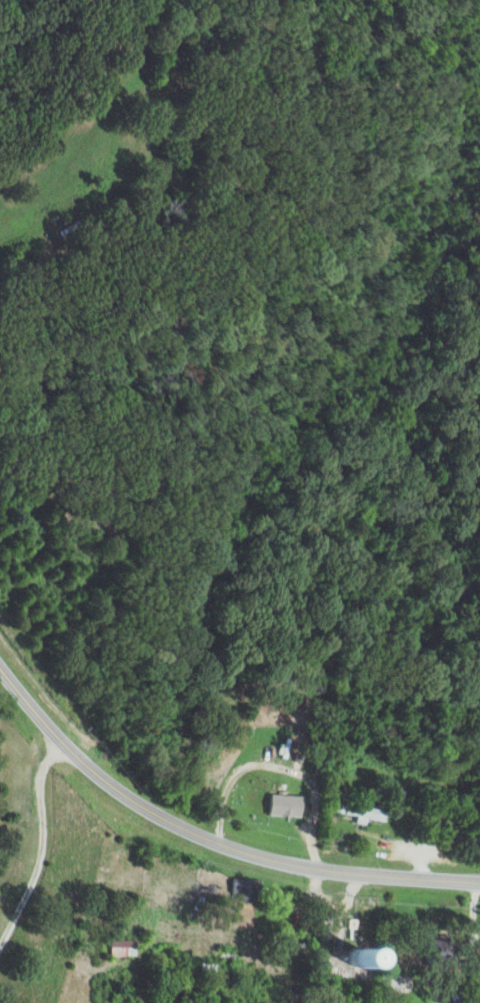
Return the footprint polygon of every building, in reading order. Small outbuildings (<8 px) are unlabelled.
[(302,796),(271,795),(270,816),(302,817),(302,796)] [(340,814),(357,815),(356,824),(366,824),(366,819),(385,821),(386,809),(341,805),(340,814)] [(252,879),(232,879),(233,901),(260,900),(260,891),(252,891),(252,879)] [(137,956),(137,940),(109,939),(108,955),(137,956)] [(430,966),(454,966),(455,941),(431,940),(430,966)] [(349,951),(348,970),(403,970),(404,952),(349,951)]
